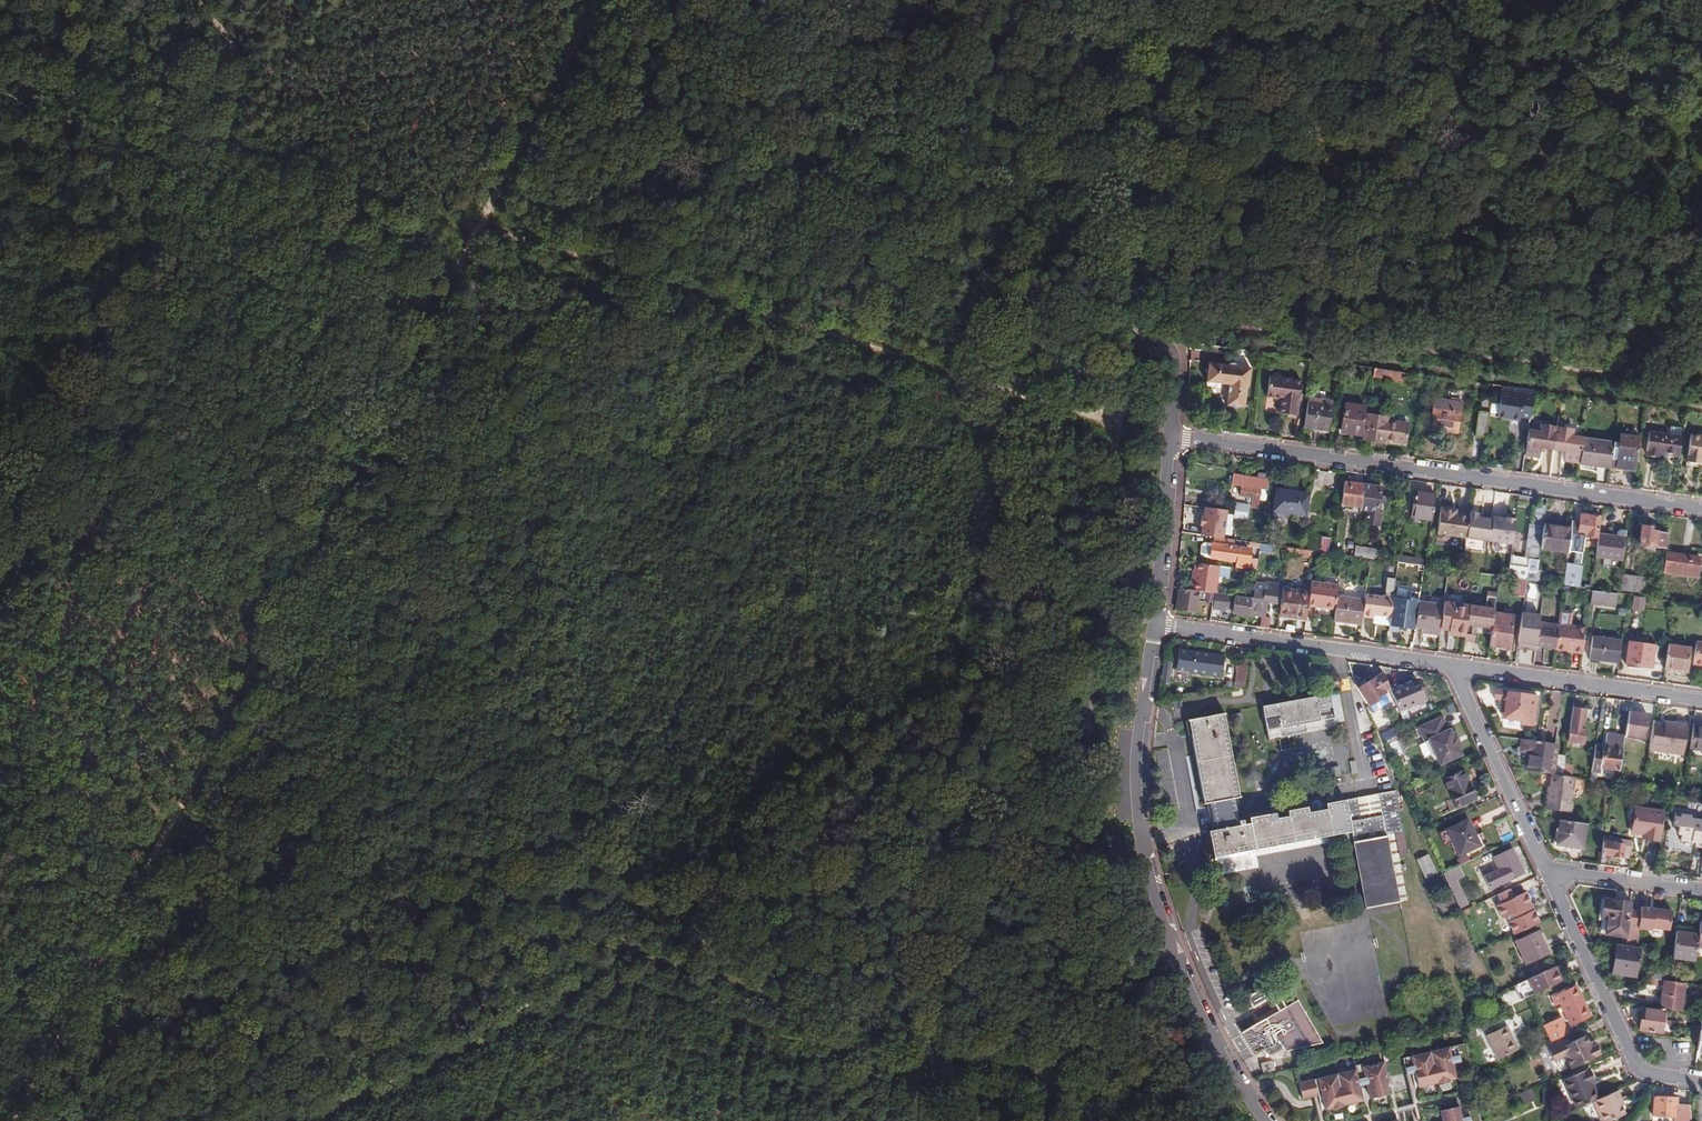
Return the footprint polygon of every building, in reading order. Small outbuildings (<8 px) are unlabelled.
[(1241,391),(1242,374),(1229,372),(1225,369),(1222,369),(1219,370),(1201,369),(1200,387),(1222,389),(1219,409),(1236,412),(1239,391),(1241,391)] [(1402,378),(1369,374),(1368,382),(1401,386),(1402,378)] [(1292,423),(1296,387),(1265,384),(1263,403),(1277,406),(1275,420),(1292,423)] [(1529,400),(1529,395),(1487,390),(1484,418),(1484,420),(1493,421),(1493,425),(1513,428),(1514,424),(1525,425),(1529,400)] [(1321,437),(1326,406),(1305,404),(1300,434),(1321,437)] [(1427,434),(1434,435),(1445,436),(1453,437),(1456,408),(1430,404),(1427,434)] [(1356,440),(1360,413),(1339,411),(1336,437),(1356,440)] [(1484,420),(1484,418),(1474,417),(1471,439),(1481,440),(1484,420)] [(1400,447),(1402,426),(1363,421),(1360,444),(1378,446),(1379,444),(1400,447)] [(1535,436),(1524,435),(1521,460),(1535,462),(1536,456),(1536,452),(1540,453),(1549,454),(1552,432),(1536,429),(1535,436)] [(1569,433),(1552,432),(1549,454),(1562,455),(1561,465),(1576,467),(1579,442),(1568,440),(1569,433)] [(1674,461),(1677,441),(1644,437),(1642,457),(1643,458),(1643,464),(1653,465),(1654,459),(1674,461)] [(1685,438),(1682,465),(1696,467),(1697,462),(1701,463),(1701,440),(1685,438)] [(1614,447),(1609,446),(1606,469),(1605,472),(1611,472),(1612,462),(1632,465),(1635,442),(1616,439),(1614,447)] [(1609,446),(1579,442),(1576,467),(1576,468),(1587,469),(1587,467),(1606,469),(1609,446)] [(1631,475),(1632,465),(1612,462),(1611,472),(1631,475)] [(1263,497),(1265,486),(1230,482),(1229,490),(1228,493),(1237,494),(1256,496),(1263,497)] [(1359,490),(1340,487),(1337,509),(1357,512),(1359,490)] [(1377,493),(1359,490),(1357,512),(1356,516),(1363,516),(1362,527),(1375,529),(1377,518),(1374,518),(1375,511),(1376,500),(1377,493)] [(1253,514),(1256,496),(1237,494),(1237,502),(1248,503),(1246,513),(1253,514)] [(1302,522),(1305,500),(1273,497),(1270,520),(1281,521),(1281,520),(1302,522)] [(1428,522),(1431,500),(1411,497),(1408,519),(1428,522)] [(1230,510),(1229,518),(1243,519),(1244,511),(1230,510)] [(1463,543),(1464,530),(1466,521),(1455,519),(1453,519),(1449,518),(1449,514),(1437,512),(1433,538),(1434,538),(1434,542),(1436,545),(1441,545),(1444,543),(1444,540),(1463,543)] [(1213,515),(1191,513),(1189,541),(1209,543),(1210,544),(1213,515)] [(1595,539),(1597,522),(1577,520),(1574,539),(1594,541),(1595,539)] [(1551,532),(1540,531),(1536,553),(1564,557),(1567,536),(1550,534),(1551,532)] [(1662,555),(1665,539),(1647,537),(1648,532),(1637,531),(1635,551),(1662,555)] [(1622,542),(1595,539),(1594,541),(1591,562),(1619,565),(1622,542)] [(1310,541),(1309,556),(1311,557),(1325,559),(1326,543),(1310,541)] [(1210,544),(1209,543),(1209,550),(1208,550),(1206,564),(1232,567),(1232,572),(1243,574),(1245,563),(1241,562),(1242,554),(1229,553),(1229,546),(1210,544)] [(1268,551),(1256,550),(1255,558),(1267,560),(1268,551)] [(1309,556),(1284,553),(1282,562),(1310,565),(1311,557),(1309,556)] [(1366,564),(1371,565),(1371,557),(1351,554),(1350,562),(1366,564)] [(1696,562),(1662,557),(1660,573),(1683,576),(1683,581),(1693,582),(1696,562)] [(1193,588),(1191,596),(1210,599),(1217,600),(1219,583),(1230,584),(1231,575),(1193,569),(1191,587),(1193,588)] [(1533,577),(1532,586),(1540,587),(1541,578),(1533,577)] [(1577,578),(1575,592),(1587,593),(1589,579),(1577,578)] [(1386,631),(1390,598),(1392,580),(1383,580),(1382,594),(1384,597),(1374,602),(1362,601),(1361,608),(1359,623),(1371,624),(1370,629),(1386,631)] [(1512,600),(1520,601),(1521,593),(1522,585),(1514,583),(1512,600)] [(1643,588),(1619,585),(1618,595),(1642,598),(1643,588)] [(1406,597),(1408,588),(1395,586),(1388,631),(1397,632),(1398,628),(1410,630),(1415,598),(1406,597)] [(1304,611),(1331,615),(1333,604),(1335,591),(1307,588),(1306,599),(1304,611)] [(1209,610),(1208,614),(1228,617),(1229,619),(1261,622),(1262,608),(1268,609),(1268,612),(1276,613),(1278,595),(1278,593),(1261,591),(1261,592),(1251,591),(1249,604),(1249,605),(1210,600),(1209,610)] [(1493,604),(1495,592),(1486,591),(1484,603),(1493,604)] [(1587,593),(1585,608),(1604,610),(1606,596),(1587,593)] [(1191,596),(1178,594),(1175,618),(1190,620),(1190,614),(1194,615),(1195,608),(1209,610),(1210,600),(1210,599),(1191,596)] [(1276,613),(1275,621),(1302,624),(1304,611),(1306,599),(1278,595),(1276,613)] [(1413,632),(1438,634),(1438,633),(1463,635),(1465,604),(1415,600),(1413,632)] [(1358,630),(1359,623),(1361,608),(1333,604),(1331,615),(1330,627),(1358,630)] [(1570,657),(1578,659),(1582,632),(1566,630),(1568,616),(1556,615),(1554,629),(1553,633),(1551,653),(1562,654),(1570,655),(1570,657)] [(1490,619),(1486,653),(1506,656),(1510,622),(1490,619)] [(1535,633),(1535,630),(1536,625),(1521,623),(1520,631),(1535,633)] [(1532,652),(1551,653),(1553,633),(1535,630),(1535,633),(1532,652)] [(1516,631),(1513,654),(1532,657),(1532,652),(1535,633),(1520,631),(1516,631)] [(1587,663),(1616,668),(1619,645),(1590,641),(1587,663)] [(1649,671),(1652,649),(1625,645),(1623,667),(1649,671)] [(1690,669),(1700,670),(1701,670),(1701,647),(1693,646),(1690,669)] [(1664,649),(1661,673),(1683,676),(1686,651),(1664,649)] [(1206,661),(1177,657),(1175,676),(1204,681),(1206,661)] [(1241,693),(1248,692),(1251,668),(1254,668),(1255,658),(1246,657),(1245,666),(1241,693)] [(1233,695),(1241,693),(1245,666),(1238,665),(1233,695)] [(1265,668),(1257,670),(1261,684),(1288,676),(1289,680),(1293,678),(1289,667),(1266,673),(1265,668)] [(1168,669),(1163,668),(1160,689),(1165,690),(1168,669)] [(1351,687),(1361,708),(1387,697),(1379,678),(1371,682),(1362,686),(1360,683),(1351,687)] [(1388,699),(1397,719),(1423,706),(1416,690),(1411,693),(1407,686),(1387,696),(1388,699)] [(1535,701),(1492,695),(1491,704),(1499,705),(1498,718),(1501,723),(1499,732),(1517,735),(1519,729),(1531,730),(1535,701)] [(1266,746),(1277,744),(1291,741),(1334,732),(1327,698),(1260,712),(1266,746)] [(1571,703),(1570,709),(1578,711),(1579,704),(1571,703)] [(1570,709),(1565,747),(1581,749),(1582,733),(1579,733),(1581,722),(1587,723),(1588,715),(1582,714),(1583,712),(1578,711),(1570,709)] [(1623,729),(1622,741),(1640,743),(1643,719),(1625,717),(1623,729)] [(1445,732),(1438,718),(1417,729),(1424,743),(1425,743),(1432,757),(1434,756),(1439,766),(1459,756),(1456,748),(1458,747),(1453,738),(1451,739),(1447,731),(1445,732)] [(1394,797),(1377,800),(1381,822),(1360,825),(1356,804),(1324,810),(1325,816),(1306,820),(1305,813),(1247,825),(1248,830),(1242,831),(1241,827),(1236,827),(1231,805),(1238,804),(1221,720),(1186,728),(1203,811),(1209,810),(1214,836),(1208,838),(1217,883),(1258,875),(1256,866),(1254,857),(1349,838),(1351,847),(1364,914),(1398,907),(1387,853),(1385,841),(1393,839),(1402,837),(1394,797)] [(1663,730),(1650,729),(1647,755),(1679,759),(1683,730),(1663,728),(1663,730)] [(1689,731),(1686,753),(1701,755),(1701,733),(1689,731)] [(1377,741),(1380,748),(1392,743),(1389,735),(1377,741)] [(1601,754),(1592,753),(1589,779),(1600,780),(1601,773),(1617,774),(1622,742),(1603,740),(1601,754)] [(1291,741),(1277,744),(1280,756),(1293,753),(1291,741)] [(1553,750),(1534,747),(1518,745),(1517,755),(1526,756),(1523,777),(1549,780),(1553,750)] [(1561,776),(1563,763),(1556,763),(1554,781),(1561,781),(1561,776)] [(1474,805),(1460,777),(1442,786),(1455,814),(1474,805)] [(1554,781),(1549,780),(1548,798),(1546,798),(1545,808),(1570,811),(1573,783),(1569,783),(1561,781),(1554,781)] [(1381,822),(1377,800),(1356,804),(1360,825),(1381,822)] [(1570,811),(1545,808),(1544,815),(1569,819),(1570,811)] [(1647,845),(1658,847),(1662,817),(1634,814),(1631,838),(1647,840),(1647,845)] [(1689,823),(1689,820),(1671,818),(1670,830),(1676,831),(1675,838),(1678,839),(1678,844),(1693,847),(1692,850),(1701,852),(1701,825),(1689,823)] [(1493,845),(1480,820),(1460,829),(1473,855),(1493,845)] [(1560,825),(1559,839),(1584,843),(1586,828),(1560,825)] [(1254,857),(1256,866),(1351,847),(1349,838),(1254,857)] [(1395,851),(1393,839),(1385,841),(1387,853),(1395,851)] [(1584,843),(1559,839),(1557,850),(1583,854),(1584,843)] [(1601,846),(1600,860),(1627,863),(1629,846),(1623,845),(1622,849),(1601,846)] [(1422,879),(1436,875),(1429,854),(1416,859),(1422,879)] [(1521,879),(1510,854),(1492,863),(1498,875),(1483,882),(1489,894),(1502,888),(1521,879)] [(1482,869),(1479,862),(1468,867),(1471,874),(1482,869)] [(1453,887),(1447,890),(1458,914),(1465,911),(1453,887)] [(1513,940),(1538,928),(1532,915),(1530,917),(1527,913),(1530,911),(1524,898),(1514,903),(1510,894),(1497,900),(1501,909),(1496,911),(1502,924),(1506,922),(1508,927),(1507,928),(1513,940)] [(1625,942),(1629,908),(1602,904),(1599,923),(1605,924),(1603,939),(1625,942)] [(1639,909),(1629,908),(1625,942),(1625,950),(1635,951),(1637,926),(1649,927),(1652,925),(1669,927),(1670,908),(1640,905),(1639,909)] [(1547,959),(1535,936),(1515,947),(1526,969),(1547,959)] [(1675,936),(1668,986),(1677,987),(1680,964),(1693,965),(1695,955),(1695,952),(1697,939),(1675,936)] [(1619,958),(1614,957),(1611,978),(1634,981),(1638,951),(1635,951),(1625,950),(1620,949),(1619,958)] [(1555,972),(1528,985),(1535,999),(1562,986),(1555,972)] [(1661,985),(1658,1012),(1678,1015),(1682,988),(1677,987),(1668,986),(1661,985)] [(1244,997),(1251,1008),(1264,1001),(1257,990),(1244,997)] [(1572,1031),(1590,1023),(1576,994),(1553,1005),(1556,1012),(1560,1011),(1567,1027),(1569,1026),(1572,1031)] [(1513,995),(1499,1001),(1504,1010),(1517,1003),(1513,995)] [(1324,1045),(1298,1002),(1242,1036),(1251,1051),(1252,1050),(1257,1057),(1264,1053),(1269,1061),(1284,1052),(1285,1055),(1324,1045)] [(1661,1037),(1663,1016),(1646,1013),(1644,1024),(1639,1023),(1638,1034),(1661,1037)] [(1551,1047),(1567,1040),(1560,1024),(1544,1032),(1551,1047)] [(1515,1039),(1510,1030),(1486,1041),(1497,1065),(1516,1055),(1509,1042),(1515,1039)] [(1571,1074),(1601,1061),(1596,1050),(1594,1051),(1592,1047),(1589,1040),(1585,1042),(1582,1033),(1567,1040),(1551,1047),(1546,1050),(1551,1062),(1555,1063),(1559,1062),(1565,1063),(1571,1074)] [(1466,1049),(1402,1064),(1406,1079),(1414,1077),(1418,1092),(1437,1087),(1437,1088),(1449,1086),(1449,1085),(1456,1084),(1453,1070),(1460,1068),(1461,1072),(1470,1070),(1466,1049)] [(1276,1073),(1274,1064),(1262,1066),(1264,1075),(1276,1073)] [(1355,1074),(1299,1088),(1303,1105),(1322,1100),(1325,1114),(1332,1112),(1332,1113),(1344,1111),(1344,1109),(1363,1105),(1359,1090),(1367,1088),(1371,1103),(1390,1099),(1382,1068),(1363,1072),(1362,1069),(1354,1071),(1355,1074)] [(1564,1085),(1576,1113),(1591,1107),(1598,1104),(1591,1088),(1595,1087),(1590,1073),(1564,1085)] [(1617,1096),(1598,1104),(1591,1107),(1598,1120),(1618,1120),(1623,1119),(1620,1112),(1617,1106),(1620,1105),(1617,1096)] [(1689,1112),(1675,1110),(1676,1103),(1661,1101),(1654,1101),(1652,1120),(1660,1120),(1691,1120),(1689,1112)] [(1439,1115),(1441,1120),(1461,1120),(1459,1111),(1439,1115)]
